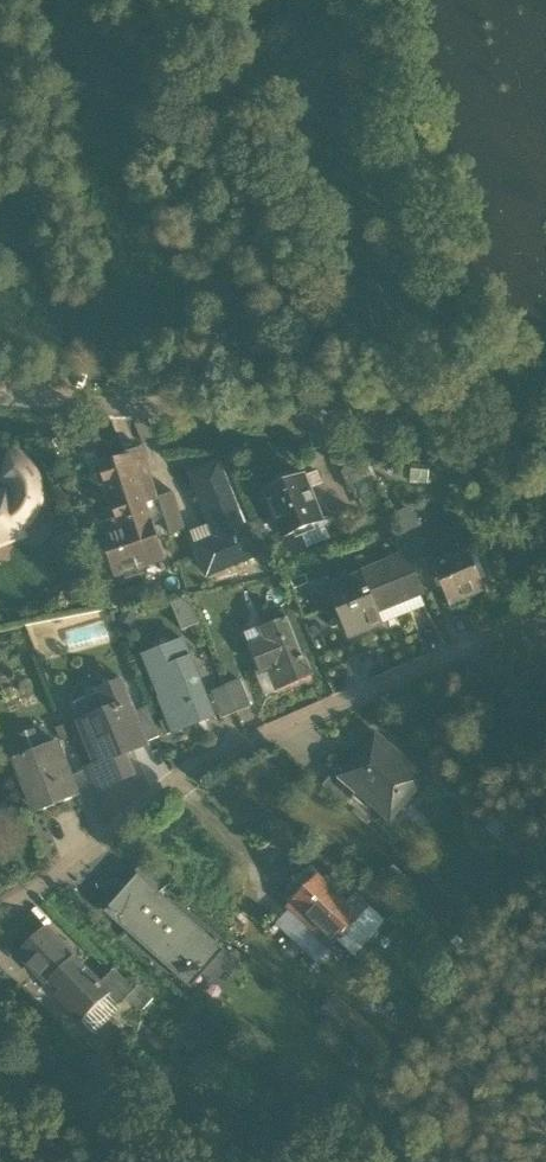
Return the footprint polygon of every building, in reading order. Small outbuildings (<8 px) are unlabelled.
[(135,476),(145,504),(158,500),(141,448),(124,454),(126,458),(134,476),(135,476)] [(2,534),(5,541),(22,534),(20,529),(30,522),(37,511),(40,498),(40,488),(38,479),(32,468),(24,460),(11,454),(3,481),(9,485),(12,491),(12,498),(9,503),(5,494),(0,496),(0,535),(2,534)] [(100,529),(104,539),(150,523),(151,523),(145,504),(135,476),(134,476),(126,458),(100,465),(117,519),(112,521),(113,524),(100,529)] [(374,483),(365,462),(348,461),(343,473),(352,492),(358,489),(374,483)] [(197,547),(208,575),(258,554),(247,526),(245,527),(218,464),(191,475),(211,524),(217,539),(197,547)] [(430,467),(411,465),(410,483),(428,484),(430,467)] [(317,471),(304,476),(309,488),(323,483),(317,471)] [(309,488),(304,476),(265,492),(284,538),(301,531),(319,524),(323,522),(309,488)] [(368,511),(383,505),(374,483),(358,489),(368,511)] [(158,498),(170,535),(186,529),(174,492),(158,498)] [(392,517),(401,539),(418,532),(418,533),(420,532),(419,530),(420,530),(413,514),(407,511),(392,517)] [(247,526),(258,554),(272,548),(261,520),(247,526)] [(330,540),(323,522),(319,524),(324,536),(306,543),(308,548),(330,540)] [(163,560),(150,523),(104,539),(105,542),(100,544),(108,564),(112,563),(117,575),(163,560)] [(191,533),(197,547),(217,539),(211,524),(191,533)] [(319,524),(301,531),(306,543),(324,536),(319,524)] [(94,542),(104,539),(100,529),(90,533),(94,542)] [(408,556),(412,566),(429,558),(418,533),(418,532),(401,539),(408,556)] [(432,566),(449,605),(485,589),(468,550),(432,566)] [(408,556),(361,576),(377,614),(378,614),(420,596),(424,594),(412,566),(408,556)] [(382,625),(378,614),(377,614),(361,576),(330,590),(351,638),(382,625)] [(171,603),(182,631),(200,623),(189,596),(171,603)] [(378,614),(382,625),(425,606),(420,596),(378,614)] [(125,608),(117,621),(130,629),(138,615),(125,608)] [(278,663),(287,688),(312,678),(304,657),(299,659),(284,620),(264,628),(269,642),(251,648),(260,670),(267,667),(278,663)] [(246,635),(251,648),(269,642),(264,628),(246,635)] [(177,693),(190,727),(216,718),(208,697),(206,697),(191,659),(178,664),(171,647),(147,656),(163,698),(177,693)] [(277,692),(287,688),(278,663),(267,667),(277,692)] [(265,697),(277,692),(267,667),(260,670),(255,672),(265,697)] [(242,679),(225,686),(236,713),(253,707),(242,679)] [(107,775),(111,784),(133,775),(124,754),(146,744),(135,716),(122,684),(100,693),(101,695),(74,706),(81,724),(80,724),(96,762),(97,765),(98,765),(103,777),(107,775)] [(223,719),(236,713),(225,686),(212,692),(223,719)] [(177,693),(163,698),(176,733),(190,727),(177,693)] [(135,716),(146,744),(159,738),(148,710),(135,716)] [(358,792),(384,815),(405,791),(411,796),(426,778),(376,736),(342,776),(340,777),(358,792)] [(32,793),(40,811),(76,796),(78,796),(70,777),(56,742),(14,760),(21,776),(34,771),(41,789),(32,793)] [(83,767),(85,771),(94,795),(112,788),(111,784),(107,775),(103,777),(98,765),(97,765),(96,762),(83,767)] [(95,797),(94,795),(85,771),(70,777),(78,796),(76,796),(80,804),(95,797)] [(322,786),(346,806),(358,792),(340,777),(342,776),(335,771),(322,786)] [(405,791),(384,815),(390,820),(411,796),(405,791)] [(143,862),(122,886),(127,891),(138,878),(158,896),(168,884),(143,862)] [(388,868),(373,884),(382,893),(397,877),(388,868)] [(312,920),(336,943),(339,940),(362,916),(363,916),(348,901),(320,874),(294,902),(305,913),(299,919),(306,926),(312,920)] [(413,896),(397,877),(382,893),(373,884),(369,880),(348,901),(363,916),(362,916),(378,932),(413,896)] [(189,964),(200,974),(220,950),(158,896),(138,878),(127,891),(108,912),(180,975),(189,964)] [(305,913),(294,902),(274,923),(317,965),(336,943),(312,920),(306,926),(299,919),(305,913)] [(361,948),(378,932),(362,916),(339,940),(355,956),(362,949),(361,948)] [(56,999),(74,1018),(101,992),(103,990),(99,986),(86,972),(47,932),(21,957),(48,986),(51,982),(62,994),(56,999)] [(189,964),(180,975),(190,985),(200,974),(189,964)] [(101,992),(117,1010),(127,1000),(133,994),(113,973),(99,986),(103,990),(101,992)] [(141,985),(133,994),(127,1000),(142,1012),(155,997),(141,985)] [(96,1033),(117,1010),(101,992),(74,1018),(94,1035),(96,1033)] [(335,994),(320,1011),(377,1059),(392,1042),(335,994)] [(86,1043),(104,1062),(113,1053),(96,1033),(94,1035),(86,1043)]
